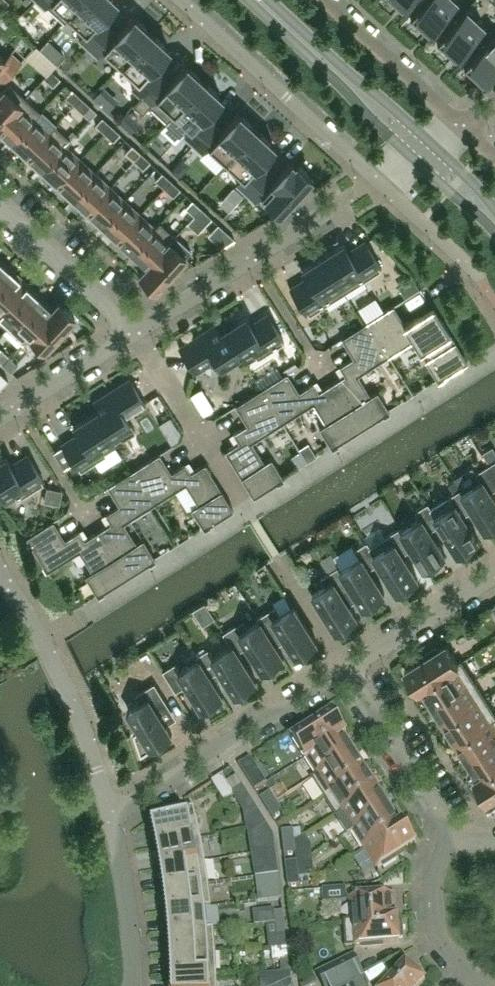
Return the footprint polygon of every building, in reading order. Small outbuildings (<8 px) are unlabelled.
[(82,0),(38,0),(45,6),(46,5),(63,20),(82,0)] [(99,17),(114,0),(82,0),(63,20),(64,21),(68,16),(84,31),(78,37),(88,46),(107,25),(99,17)] [(457,0),(421,0),(409,14),(427,30),(438,18),(444,24),(462,4),(457,0)] [(488,29),(483,24),(465,7),(436,38),(454,55),(465,43),(471,49),(488,29)] [(120,64),(150,31),(146,27),(149,24),(139,15),(136,18),(133,15),(116,33),(107,25),(88,46),(97,55),(103,48),(120,64)] [(0,21),(0,34),(5,45),(16,41),(6,18),(0,21)] [(151,65),(168,47),(164,44),(167,41),(157,32),(154,35),(150,31),(120,64),(137,79),(131,86),(140,94),(160,73),(151,65)] [(491,31),(470,56),(463,63),(480,80),(493,67),(494,69),(494,34),(491,31)] [(44,52),(35,44),(29,51),(38,59),(44,52)] [(12,49),(4,57),(0,53),(0,78),(3,80),(22,59),(12,49)] [(166,120),(203,79),(199,75),(201,72),(191,63),(189,66),(185,63),(168,81),(160,73),(140,94),(132,103),(142,112),(149,104),(166,120)] [(59,77),(50,69),(44,76),(52,84),(59,77)] [(212,122),(204,113),(220,95),(217,92),(220,89),(210,80),(207,83),(203,79),(166,120),(169,117),(185,132),(183,134),(193,143),(212,122)] [(24,96),(9,82),(0,91),(0,122),(24,96)] [(43,82),(31,101),(41,107),(53,88),(43,82)] [(80,96),(72,88),(65,95),(74,104),(80,96)] [(34,116),(35,117),(40,111),(24,96),(0,122),(0,133),(10,142),(34,116)] [(89,104),(80,96),(74,104),(82,112),(89,104)] [(126,111),(117,121),(128,130),(137,121),(126,111)] [(225,161),(256,128),(251,124),(254,121),(244,111),(241,114),(238,111),(221,129),(212,122),(193,143),(202,151),(208,145),(225,161)] [(25,156),(49,130),(48,130),(35,117),(34,116),(10,142),(25,156)] [(104,131),(110,124),(102,116),(95,123),(104,131)] [(40,170),(64,144),(65,145),(70,139),(54,124),(48,130),(49,130),(25,156),(40,170)] [(119,132),(110,124),(104,131),(112,139),(119,132)] [(256,162),(273,144),(269,140),(272,137),(262,128),(259,131),(256,128),(225,161),(242,176),(236,182),(246,191),(265,170),(256,162)] [(140,151),(131,143),(125,151),(134,159),(140,151)] [(79,158),(65,145),(64,144),(40,170),(55,184),(79,158)] [(149,160),(140,151),(134,159),(142,167),(149,160)] [(70,198),(94,172),(79,158),(55,184),(70,198)] [(278,209),(299,186),(301,188),(312,181),(307,177),(310,174),(308,172),(310,169),(300,160),(298,163),(295,161),(292,165),(288,161),(273,178),(265,170),(246,191),(255,200),(261,193),(278,209)] [(164,187),(170,179),(162,171),(155,178),(164,187)] [(85,212),(109,186),(94,172),(70,198),(85,212)] [(179,187),(170,179),(164,187),(172,195),(179,187)] [(100,226),(124,199),(109,186),(85,212),(100,226)] [(115,239),(139,213),(124,199),(100,226),(115,239)] [(200,207),(192,199),(185,206),(194,214),(200,207)] [(209,215),(200,207),(194,214),(202,222),(209,215)] [(130,253),(154,227),(153,226),(139,213),(115,239),(130,253)] [(139,274),(169,241),(170,241),(175,235),(159,220),(153,226),(154,227),(130,253),(144,266),(138,273),(139,274)] [(187,262),(182,258),(190,250),(175,235),(170,241),(169,241),(139,274),(155,288),(174,267),(176,269),(187,262)] [(344,291),(379,268),(377,265),(380,264),(365,240),(352,248),(354,250),(350,253),(343,243),(322,256),(344,291)] [(344,291),(322,256),(301,270),(307,280),(303,282),(302,280),(289,288),(304,311),(306,310),(308,313),(344,291)] [(23,279),(8,265),(0,274),(0,304),(23,279)] [(38,293),(23,279),(0,304),(0,319),(7,326),(38,293)] [(28,334),(58,301),(58,300),(52,306),(38,293),(7,326),(23,340),(28,334)] [(55,336),(74,315),(71,312),(74,309),(64,300),(61,303),(58,301),(28,334),(44,348),(46,346),(48,347),(59,340),(55,336)] [(437,378),(466,359),(465,358),(432,305),(404,322),(392,304),(367,320),(388,354),(412,339),(419,350),(426,346),(431,354),(424,358),(437,378)] [(282,341),(280,338),(282,336),(267,313),(255,321),(256,323),(252,326),(246,316),(225,329),(245,360),(255,354),(257,357),(282,341)] [(369,393),(357,373),(388,354),(367,320),(341,337),(353,355),(339,364),(344,373),(331,382),(359,427),(388,408),(376,389),(369,393)] [(245,360),(225,329),(220,332),(217,327),(216,327),(215,324),(204,331),(198,334),(200,336),(195,340),(193,338),(189,340),(190,340),(179,347),(180,350),(193,370),(213,358),(218,366),(239,353),(244,361),(245,360)] [(8,355),(0,347),(0,361),(2,362),(8,355)] [(10,370),(17,363),(8,355),(2,362),(10,370)] [(359,427),(331,382),(318,390),(312,381),(298,390),(286,371),(260,387),(282,421),(312,401),(325,421),(318,426),(331,445),(359,427)] [(124,414),(144,401),(131,380),(131,381),(130,378),(119,385),(114,387),(116,389),(111,393),(109,391),(104,394),(93,401),(95,404),(98,409),(93,412),(113,443),(134,430),(124,414)] [(282,475),(270,456),(263,460),(251,440),(282,421),(260,387),(234,404),(246,423),(233,431),(238,440),(224,449),(253,494),(282,475)] [(113,443),(93,412),(72,425),(79,436),(74,438),(73,436),(61,444),(75,467),(78,466),(80,469),(105,453),(103,450),(113,443)] [(146,458),(165,446),(159,437),(140,449),(146,458)] [(482,454),(489,464),(494,460),(494,451),(493,447),(482,454)] [(300,450),(291,456),(297,465),(305,460),(300,450)] [(232,507),(204,462),(190,471),(184,462),(170,471),(158,452),(132,469),(153,502),(184,482),(197,502),(190,506),(203,526),(232,507)] [(40,479),(42,477),(28,454),(15,462),(16,464),(12,466),(6,456),(0,460),(0,496),(4,501),(14,495),(17,498),(42,482),(40,479)] [(490,491),(494,488),(494,474),(489,464),(477,472),(481,479),(463,490),(462,488),(461,488),(474,509),(486,529),(494,523),(494,499),(490,491)] [(154,556),(142,537),(135,541),(123,521),(153,502),(132,469),(107,485),(119,504),(105,512),(110,521),(96,530),(125,575),(154,556)] [(91,480),(82,485),(88,494),(96,490),(91,480)] [(456,480),(450,484),(455,492),(461,488),(456,480)] [(479,540),(463,515),(474,509),(461,488),(455,492),(431,507),(428,502),(428,503),(440,523),(459,553),(479,540)] [(430,530),(440,523),(428,503),(427,503),(422,495),(411,502),(420,517),(402,529),(401,526),(400,527),(413,547),(426,567),(446,555),(430,530)] [(125,575),(96,530),(84,538),(78,529),(64,538),(52,519),(25,536),(47,570),(78,549),(91,569),(84,574),(96,593),(125,575)] [(418,579),(402,554),(413,547),(400,527),(370,545),(370,546),(374,553),(379,562),(384,570),(398,591),(418,579)] [(369,568),(379,562),(374,553),(370,546),(370,545),(367,541),(355,549),(360,556),(342,567),(340,565),(339,565),(352,586),(352,585),(365,606),(385,593),(369,568)] [(357,617),(341,592),(352,586),(339,565),(321,577),(325,584),(313,592),(337,630),(357,617)] [(317,643),(293,605),(281,612),(276,605),(258,617),(273,640),(284,633),(297,655),(317,643)] [(273,640),(258,617),(257,617),(259,620),(241,631),(236,624),(224,632),(231,644),(232,643),(239,654),(250,647),(264,670),(284,657),(273,640)] [(256,681),(239,654),(232,643),(231,644),(213,655),(209,648),(197,655),(210,675),(221,669),(237,693),(256,681)] [(417,689),(462,660),(461,659),(458,662),(446,644),(439,648),(437,645),(425,653),(427,656),(406,670),(407,671),(406,671),(417,689)] [(223,696),(210,675),(197,655),(196,656),(198,658),(180,669),(175,662),(164,670),(176,690),(187,683),(203,708),(223,696)] [(432,705),(474,679),(462,660),(417,689),(418,690),(421,688),(432,705)] [(443,724),(485,697),(474,679),(432,705),(443,724)] [(172,734),(156,709),(167,702),(155,682),(136,694),(140,701),(128,708),(140,728),(134,732),(141,754),(172,734)] [(494,717),(494,712),(485,697),(443,724),(455,742),(494,717)] [(346,733),(335,715),(334,716),(333,715),(313,728),(311,725),(298,733),(300,736),(293,740),(305,759),(346,733)] [(494,742),(494,727),(491,720),(494,718),(494,717),(455,742),(466,760),(494,742)] [(313,780),(355,753),(344,736),(347,734),(346,733),(305,759),(306,761),(309,759),(319,775),(313,779),(313,780)] [(494,768),(494,742),(466,760),(477,777),(474,779),(475,781),(494,768)] [(325,798),(367,772),(355,753),(313,780),(325,798)] [(267,784),(252,759),(251,758),(239,765),(256,791),(267,784)] [(494,794),(494,768),(475,781),(486,798),(487,798),(488,799),(494,794)] [(244,787),(232,770),(212,783),(225,803),(235,797),(233,794),(244,787)] [(336,817),(378,790),(367,772),(325,798),(336,817)] [(355,831),(390,808),(378,790),(336,817),(337,818),(344,814),(355,831)] [(277,803),(271,793),(261,799),(267,809),(277,803)] [(283,813),(277,803),(267,809),(273,819),(283,813)] [(201,841),(195,809),(194,808),(172,816),(173,823),(153,827),(155,836),(153,836),(156,847),(158,847),(158,850),(201,841)] [(366,849),(405,825),(404,823),(401,825),(390,808),(355,831),(366,849)] [(267,824),(260,814),(254,818),(260,828),(267,824)] [(273,834),(267,824),(260,828),(266,839),(273,834)] [(395,857),(414,846),(416,844),(415,843),(416,843),(405,825),(366,849),(379,868),(383,865),(385,868),(397,860),(395,857)] [(295,842),(294,830),(282,832),(284,844),(295,842)] [(206,864),(201,841),(158,850),(160,857),(158,857),(160,869),(162,868),(162,871),(206,864)] [(297,854),(295,842),(284,844),(285,856),(297,854)] [(299,874),(298,862),(286,864),(287,875),(299,874)] [(279,875),(278,863),(270,864),(271,876),(279,875)] [(209,886),(206,864),(162,871),(163,878),(161,879),(163,890),(165,890),(166,893),(209,886)] [(301,886),(299,874),(287,875),(289,887),(301,886)] [(281,887),(279,875),(271,876),(273,888),(281,887)] [(212,908),(209,886),(166,893),(166,900),(164,900),(166,911),(168,911),(168,914),(206,909),(212,908)] [(348,902),(347,888),(323,890),(324,904),(348,902)] [(395,919),(393,896),(352,899),(353,922),(345,922),(345,923),(399,919),(399,918),(395,919)] [(208,932),(208,930),(206,909),(168,914),(169,921),(167,921),(168,933),(170,933),(170,934),(208,932)] [(285,924),(283,912),(275,913),(277,925),(285,924)] [(404,938),(402,922),(399,922),(399,919),(345,923),(347,947),(401,943),(400,938),(404,938)] [(286,936),(285,924),(277,925),(278,937),(286,936)] [(216,953),(214,930),(208,930),(208,932),(170,934),(171,943),(169,943),(170,954),(172,954),(172,957),(216,953)] [(217,976),(216,953),(172,957),(173,964),(170,964),(171,976),(173,976),(173,977),(217,976)] [(360,976),(364,974),(354,956),(319,974),(325,985),(340,985),(360,976)] [(291,973),(289,961),(281,961),(283,973),(291,973)] [(426,983),(424,980),(426,978),(416,968),(414,971),(410,968),(410,967),(407,965),(387,985),(423,985),(426,983)] [(291,976),(291,973),(283,973),(261,974),(261,985),(278,985),(291,980),(291,976)] [(217,976),(173,977),(173,985),(171,985),(217,985),(217,976)] [(340,985),(365,985),(360,976),(340,985)]
